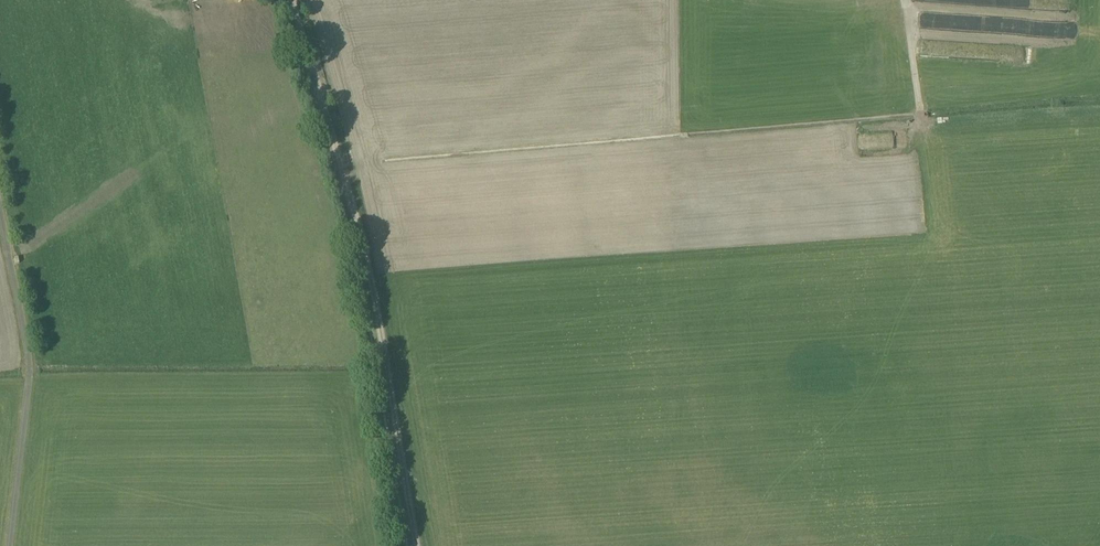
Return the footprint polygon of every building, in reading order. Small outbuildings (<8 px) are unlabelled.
[(195,5),(197,16),(206,15),(204,3),(195,5)]
